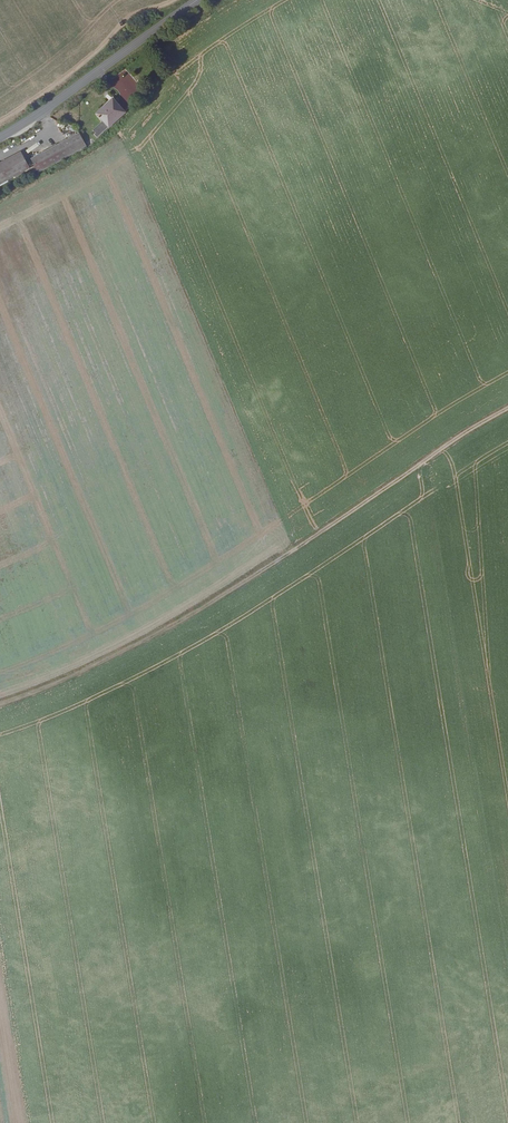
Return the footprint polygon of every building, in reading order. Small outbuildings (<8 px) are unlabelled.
[(96,96),(108,88),(105,83),(93,91),(96,96)] [(102,121),(92,130),(98,137),(127,109),(114,97),(96,112),(102,121)] [(52,132),(56,138),(64,133),(60,127),(52,132)] [(78,133),(31,157),(39,172),(88,145),(78,133)] [(21,164),(26,160),(25,159),(22,153),(0,165),(0,175),(21,164)] [(30,167),(27,162),(26,160),(21,164),(0,175),(0,184),(30,167)]
